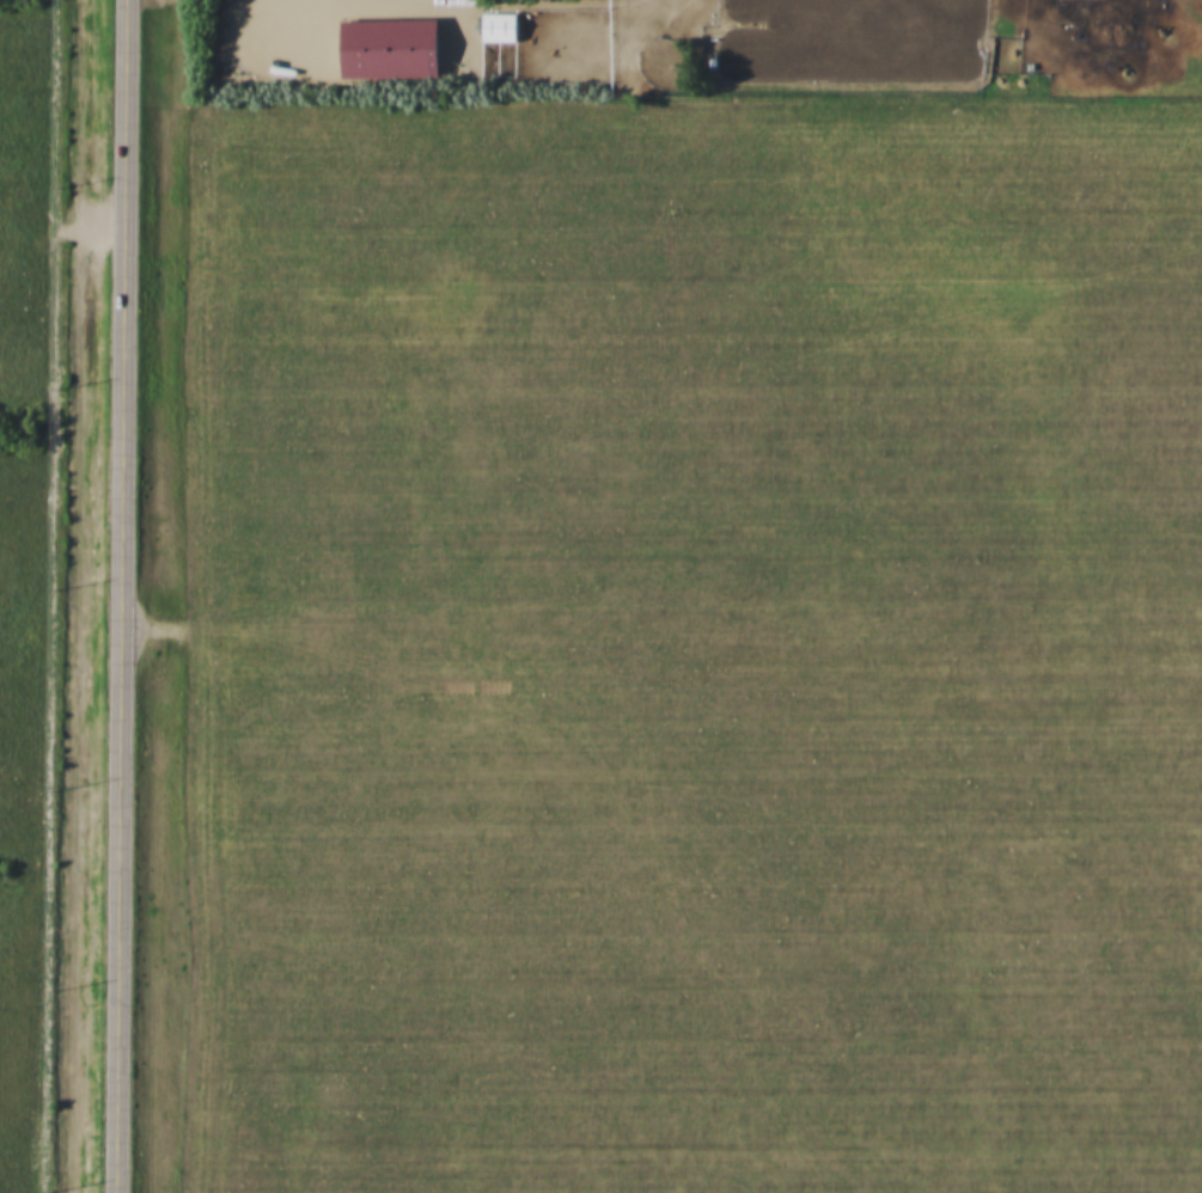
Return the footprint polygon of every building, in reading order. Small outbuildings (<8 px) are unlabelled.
[(521,12),(486,12),(486,40),(521,40),(521,12)]
